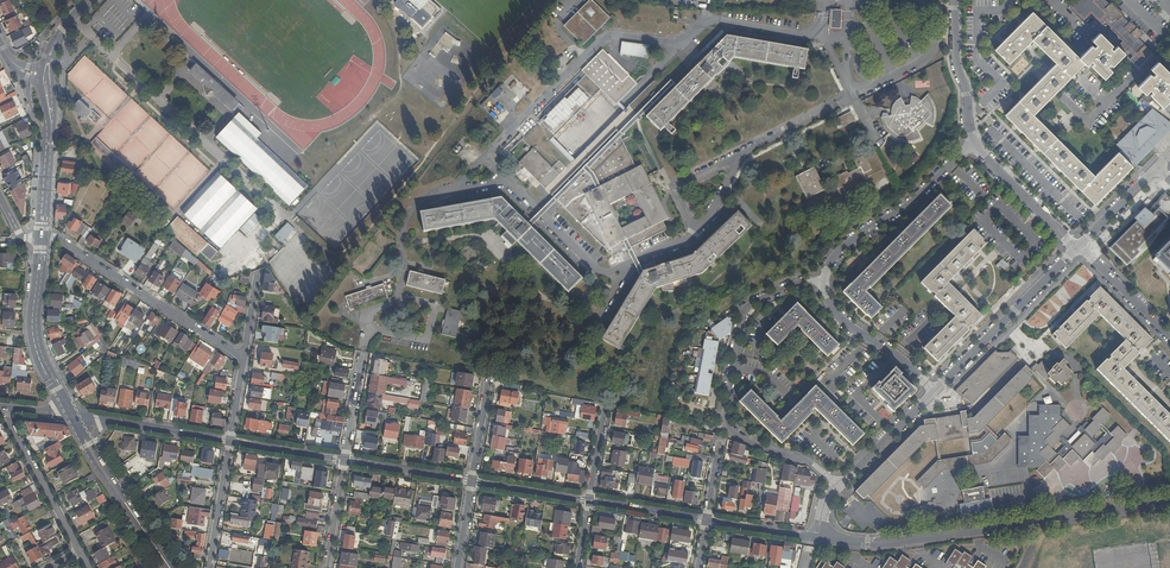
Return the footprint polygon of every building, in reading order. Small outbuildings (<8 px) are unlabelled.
[(14,11),(9,0),(8,0),(0,4),(0,5),(5,15),(14,11)] [(421,5),(431,14),(433,13),(435,15),(443,6),(437,0),(426,0),(421,5)] [(593,0),(589,0),(563,26),(583,45),(610,18),(593,0)] [(1068,7),(1084,23),(1091,17),(1100,25),(1105,21),(1111,27),(1110,28),(1122,41),(1120,43),(1127,51),(1132,56),(1129,59),(1138,68),(1145,61),(1143,59),(1146,55),(1139,49),(1142,46),(1136,40),(1137,39),(1131,33),(1130,34),(1124,27),(1123,27),(1117,21),(1120,18),(1114,12),(1111,15),(1104,8),(1098,2),(1096,0),(1075,0),(1068,7)] [(1098,2),(1104,8),(1109,4),(1105,0),(1100,0),(1098,2)] [(1109,4),(1104,8),(1111,15),(1114,12),(1117,8),(1111,2),(1109,4)] [(1117,8),(1114,12),(1120,18),(1122,16),(1124,14),(1117,8)] [(839,13),(830,12),(830,27),(838,27),(839,13)] [(1031,14),(995,50),(1009,63),(1032,40),(1056,63),(1018,101),(1020,103),(1007,116),(1080,190),(1082,189),(1096,202),(1132,166),(1125,159),(1118,153),(1094,176),(1032,115),(1070,77),(1069,75),(1082,62),(1046,26),(1044,27),(1031,14)] [(6,21),(11,32),(21,26),(16,16),(6,21)] [(1123,27),(1128,22),(1122,16),(1120,18),(1117,21),(1123,27)] [(1131,33),(1136,27),(1130,21),(1128,22),(1123,27),(1124,27),(1130,34),(1131,33)] [(21,30),(11,35),(17,47),(27,42),(25,37),(33,34),(29,26),(25,28),(21,30)] [(1137,39),(1138,38),(1142,33),(1136,27),(1131,33),(1137,39)] [(1112,66),(1124,54),(1117,46),(1112,51),(1110,48),(1112,46),(1099,34),(1092,41),(1096,45),(1094,48),(1091,46),(1079,58),(1082,62),(1086,66),(1091,61),(1093,65),(1091,66),(1104,79),(1111,71),(1107,67),(1110,64),(1112,66)] [(701,62),(698,66),(690,73),(646,117),(660,131),(732,60),(734,58),(794,68),(802,70),(805,70),(808,50),(727,36),(707,57),(701,62)] [(1117,46),(1124,54),(1127,51),(1120,43),(1117,46)] [(1146,55),(1150,51),(1144,44),(1142,46),(1139,49),(1146,55)] [(648,49),(621,46),(619,56),(647,61),(648,49)] [(552,167),(540,180),(547,187),(572,163),(550,141),(601,90),(616,105),(637,84),(603,50),(582,71),(586,75),(524,137),(521,135),(517,139),(519,142),(505,156),(513,164),(517,160),(519,162),(533,148),(552,167)] [(1168,77),(1169,75),(1169,74),(1158,62),(1151,70),(1155,74),(1152,77),(1150,75),(1138,87),(1143,92),(1145,95),(1150,90),(1152,93),(1150,95),(1154,99),(1162,107),(1169,100),(1166,96),(1168,93),(1169,95),(1169,78),(1168,77)] [(203,83),(212,91),(232,109),(238,103),(196,64),(190,71),(203,83)] [(673,84),(671,81),(636,115),(634,117),(618,133),(620,137),(637,120),(638,119),(673,84)] [(17,95),(16,92),(6,97),(2,88),(3,87),(0,82),(0,104),(17,95)] [(208,97),(212,91),(203,83),(208,97)] [(1145,95),(1143,92),(1138,97),(1139,102),(1142,105),(1145,101),(1152,101),(1154,99),(1150,95),(1152,93),(1150,90),(1145,95)] [(891,111),(892,115),(881,117),(884,125),(889,133),(896,138),(904,140),(912,140),(921,137),(917,130),(921,127),(925,122),(930,125),(933,117),(933,109),(930,102),(926,96),(920,101),(916,98),(911,97),(909,106),(905,106),(901,98),(896,102),(893,106),(891,111)] [(85,116),(90,121),(94,124),(99,119),(91,111),(93,110),(81,98),(71,109),(80,117),(76,120),(79,122),(82,119),(83,119),(84,118),(85,116)] [(1,107),(7,119),(14,116),(13,114),(18,111),(13,101),(1,107)] [(1117,145),(1137,166),(1169,133),(1169,122),(1153,109),(1117,145)] [(842,127),(856,120),(851,112),(838,118),(840,121),(842,127)] [(240,113),(216,138),(290,206),(309,186),(258,138),(262,134),(240,113)] [(12,125),(14,128),(17,127),(22,138),(31,134),(23,119),(12,125)] [(620,137),(618,133),(617,130),(578,168),(552,195),(554,197),(557,200),(561,205),(571,214),(595,238),(601,245),(604,247),(613,257),(627,250),(631,247),(666,229),(663,221),(668,219),(659,200),(641,166),(636,168),(620,137)] [(134,173),(96,137),(92,142),(129,178),(134,173)] [(533,148),(519,162),(538,181),(540,180),(552,167),(533,148)] [(4,169),(16,163),(10,151),(0,156),(0,157),(3,164),(2,165),(4,169)] [(872,170),(865,156),(854,161),(858,168),(851,172),(848,174),(846,171),(833,179),(838,189),(842,187),(849,200),(871,188),(864,174),(872,170)] [(74,165),(75,163),(65,161),(65,162),(63,162),(62,171),(67,172),(69,172),(73,173),(74,165)] [(8,183),(10,187),(23,180),(16,167),(2,175),(5,181),(6,180),(8,183)] [(806,171),(803,173),(796,177),(807,199),(825,190),(814,168),(806,171)] [(219,172),(182,212),(222,249),(258,209),(219,172)] [(68,190),(68,187),(68,184),(59,183),(58,192),(62,193),(65,193),(67,193),(68,190)] [(20,186),(11,191),(18,205),(25,201),(25,197),(20,186)] [(156,200),(159,197),(148,186),(144,190),(156,200)] [(1110,248),(1117,254),(1121,258),(1126,264),(1128,262),(1138,252),(1135,249),(1162,222),(1169,215),(1169,199),(1165,193),(1136,221),(1110,248)] [(870,289),(953,206),(942,194),(843,292),(866,316),(867,315),(871,319),(882,308),(866,291),(869,288),(870,289)] [(531,227),(528,223),(501,198),(420,213),(424,232),(495,220),(506,231),(501,237),(511,247),(517,241),(568,292),(582,278),(531,227)] [(548,210),(556,202),(552,199),(545,206),(548,210)] [(67,205),(57,204),(55,218),(62,219),(62,214),(66,215),(67,205)] [(545,206),(528,223),(531,227),(537,221),(539,219),(548,210),(545,206)] [(129,211),(122,220),(131,226),(137,218),(129,211)] [(643,271),(641,274),(637,281),(635,284),(614,319),(611,324),(601,340),(618,350),(656,288),(660,287),(691,277),(703,273),(752,226),(738,212),(735,214),(692,255),(643,271)] [(162,214),(157,220),(162,224),(167,219),(162,214)] [(211,260),(218,253),(178,217),(167,229),(198,256),(202,252),(211,260)] [(91,231),(92,229),(82,222),(78,220),(74,218),(72,222),(69,220),(66,225),(82,235),(86,230),(90,232),(91,231)] [(100,225),(96,223),(92,229),(91,231),(93,232),(94,231),(95,232),(100,225)] [(289,223),(276,237),(287,246),(289,243),(286,240),(296,230),(289,223)] [(950,280),(985,244),(982,241),(976,235),(977,234),(973,230),(921,283),(925,287),(926,285),(932,292),(935,295),(934,296),(955,317),(924,348),(925,349),(924,350),(928,354),(929,354),(937,362),(968,330),(967,329),(970,326),(977,319),(978,321),(981,317),(974,309),(948,282),(950,280)] [(82,246),(85,248),(89,242),(92,243),(94,245),(98,247),(103,239),(98,236),(97,239),(92,236),(93,235),(91,234),(87,240),(86,239),(82,246)] [(77,243),(82,246),(86,239),(82,236),(77,243)] [(127,257),(136,243),(128,238),(126,241),(120,251),(127,255),(127,256),(127,257)] [(126,259),(127,257),(127,256),(127,255),(120,251),(126,241),(124,239),(116,252),(126,259)] [(185,250),(174,240),(168,248),(180,258),(182,255),(185,250)] [(1156,255),(1157,256),(1153,260),(1160,267),(1163,270),(1169,275),(1169,274),(1169,240),(1156,255)] [(144,249),(136,243),(127,257),(136,262),(144,249)] [(158,246),(153,243),(146,255),(151,259),(158,246)] [(631,247),(627,250),(635,265),(636,268),(637,269),(638,273),(641,274),(643,271),(640,266),(639,263),(631,247)] [(197,260),(185,250),(182,255),(195,264),(197,260)] [(6,269),(7,263),(14,264),(15,256),(0,255),(0,269),(6,269)] [(77,268),(79,265),(76,263),(77,262),(67,255),(62,263),(64,264),(59,271),(63,273),(68,271),(73,274),(77,268)] [(163,261),(161,260),(157,266),(154,271),(155,271),(149,280),(158,286),(164,277),(156,272),(157,270),(163,261)] [(144,278),(150,269),(141,264),(135,272),(144,278)] [(86,273),(77,268),(73,274),(72,277),(66,285),(66,291),(68,291),(68,287),(73,279),(72,279),(73,277),(80,281),(86,273)] [(161,273),(157,270),(156,272),(164,277),(158,286),(161,288),(169,276),(162,272),(161,273)] [(173,274),(171,272),(169,275),(170,276),(163,286),(174,293),(181,282),(171,276),(173,274)] [(432,277),(410,272),(406,286),(442,295),(444,287),(445,280),(432,277)] [(246,276),(243,276),(242,278),(241,278),(240,281),(242,281),(241,283),(248,284),(250,273),(248,274),(246,276)] [(269,274),(265,274),(262,295),(270,296),(271,290),(271,291),(272,286),(269,274)] [(88,283),(86,287),(85,287),(90,290),(97,280),(90,275),(86,281),(88,283)] [(105,287),(104,286),(99,283),(92,294),(103,301),(110,291),(105,287)] [(198,292),(183,283),(176,294),(191,304),(193,300),(198,292)] [(206,284),(200,294),(209,300),(212,296),(215,299),(220,292),(206,284)] [(383,284),(345,296),(350,311),(388,298),(383,284)] [(1052,335),(1066,349),(1100,315),(1126,340),(1110,356),(1111,357),(1108,360),(1107,359),(1097,369),(1169,443),(1169,415),(1124,369),(1139,353),(1138,352),(1141,349),(1142,350),(1152,340),(1100,288),(1090,297),(1091,298),(1088,302),(1086,301),(1052,335)] [(51,306),(62,307),(63,290),(56,290),(55,295),(52,295),(51,306)] [(112,290),(103,304),(112,310),(121,296),(119,294),(118,293),(112,290)] [(6,307),(6,311),(15,312),(16,295),(6,294),(5,304),(9,304),(9,307),(6,307)] [(233,297),(232,297),(232,299),(233,299),(233,301),(236,301),(235,303),(236,303),(237,303),(236,306),(237,306),(241,307),(244,308),(246,297),(239,296),(234,296),(233,297)] [(196,303),(193,300),(191,304),(188,307),(192,310),(196,303)] [(222,314),(218,320),(226,324),(227,322),(231,324),(237,312),(235,310),(237,306),(236,306),(233,304),(229,302),(228,302),(222,314)] [(797,303),(766,334),(777,346),(797,326),(801,329),(801,330),(827,357),(839,345),(797,303)] [(117,310),(112,317),(125,325),(128,321),(135,310),(126,304),(120,313),(117,310)] [(213,313),(216,309),(212,307),(208,313),(203,322),(210,327),(212,323),(213,321),(217,315),(213,313)] [(273,321),(275,308),(264,307),(262,319),(273,321)] [(462,312),(448,308),(443,326),(441,334),(455,338),(458,327),(460,321),(462,312)] [(144,316),(135,310),(128,321),(141,329),(144,323),(145,323),(141,321),(144,316)] [(58,323),(58,311),(53,311),(48,311),(48,322),(52,322),(58,323)] [(3,327),(14,329),(15,314),(4,313),(4,319),(0,319),(0,327),(1,327),(1,326),(3,326),(3,327)] [(151,313),(147,319),(151,322),(150,323),(157,328),(153,333),(157,335),(158,334),(164,324),(160,321),(160,319),(151,313)] [(727,317),(710,329),(719,341),(726,335),(729,335),(731,323),(727,317)] [(175,331),(164,324),(158,334),(171,342),(175,335),(173,334),(175,331)] [(285,330),(275,328),(264,326),(264,331),(263,336),(265,337),(264,342),(278,344),(279,336),(284,336),(285,330)] [(54,330),(53,328),(48,329),(51,341),(61,338),(64,336),(62,331),(59,332),(58,329),(54,330)] [(79,337),(88,350),(94,345),(92,341),(95,339),(88,330),(79,337)] [(284,336),(279,336),(278,344),(284,345),(286,330),(285,330),(284,336)] [(175,342),(174,342),(172,346),(175,347),(177,344),(183,347),(182,348),(187,351),(189,348),(192,343),(192,342),(188,339),(187,341),(185,340),(187,337),(181,333),(175,342)] [(66,344),(64,339),(53,345),(59,358),(65,354),(62,346),(66,344)] [(718,342),(704,339),(694,394),(707,397),(718,342)] [(108,351),(100,340),(97,343),(104,354),(108,351)] [(200,347),(197,345),(192,353),(195,355),(192,360),(202,366),(205,362),(207,362),(212,354),(200,346),(200,347)] [(326,349),(326,351),(322,350),(320,363),(327,364),(333,365),(335,353),(330,352),(330,350),(326,349)] [(1018,358),(1010,350),(1008,352),(998,352),(997,352),(995,350),(981,364),(955,391),(960,397),(963,395),(972,404),(990,386),(1018,358)] [(116,355),(108,351),(107,358),(115,360),(116,355)] [(225,359),(217,353),(210,363),(218,369),(220,367),(221,367),(223,364),(222,364),(225,359)] [(270,368),(273,355),(261,353),(259,366),(270,368)] [(373,375),(383,377),(386,360),(375,359),(373,375)] [(860,488),(856,491),(863,499),(867,495),(870,498),(901,466),(925,442),(935,440),(938,440),(938,442),(963,438),(969,437),(969,435),(979,433),(984,428),(986,426),(1032,380),(1030,377),(1031,376),(1033,373),(1036,371),(1046,380),(1049,378),(1055,384),(1057,382),(1061,385),(1064,382),(1066,384),(1071,378),(1070,377),(1071,375),(1073,374),(1065,366),(1067,363),(1063,359),(1055,367),(1054,366),(1053,366),(1049,370),(1045,366),(1045,365),(1042,361),(1038,365),(1036,363),(1029,370),(1026,366),(1022,369),(1022,370),(974,418),(967,419),(965,411),(960,412),(960,415),(924,420),(924,425),(920,426),(860,487),(860,488)] [(71,371),(73,372),(76,376),(84,369),(76,360),(68,367),(71,371)] [(155,364),(153,368),(157,370),(161,363),(155,360),(153,363),(155,364)] [(283,367),(298,370),(299,364),(284,361),(283,363),(283,367)] [(298,372),(298,370),(283,367),(283,363),(279,362),(278,369),(298,372)] [(211,366),(209,364),(203,374),(206,374),(211,366)] [(347,378),(349,369),(340,367),(340,369),(335,368),(334,375),(340,377),(342,377),(347,378)] [(10,383),(11,377),(12,373),(9,373),(9,371),(10,371),(10,369),(8,369),(8,371),(5,370),(5,372),(0,372),(0,385),(1,386),(2,385),(2,383),(3,383),(3,382),(10,383)] [(12,370),(12,373),(11,377),(18,378),(16,391),(31,392),(32,379),(27,379),(28,371),(23,371),(18,370),(12,370)] [(915,390),(894,370),(873,390),(894,411),(915,390)] [(473,387),(474,376),(458,373),(456,385),(473,387)] [(262,388),(272,389),(272,386),(263,384),(264,375),(253,374),(251,384),(262,386),(262,388)] [(384,395),(387,377),(383,377),(373,375),(370,393),(383,395),(384,395)] [(216,378),(215,388),(225,390),(227,380),(216,378)] [(77,387),(83,396),(89,393),(89,394),(96,390),(89,379),(77,387)] [(336,397),(336,400),(342,401),(345,386),(344,386),(338,385),(333,384),(330,383),(328,396),(336,397)] [(430,384),(423,383),(420,400),(427,402),(430,384)] [(816,386),(781,421),(777,417),(752,392),(741,403),(749,411),(781,443),(812,412),(811,411),(814,408),(852,446),(864,434),(816,386)] [(262,398),(263,389),(252,387),(251,396),(262,398)] [(101,392),(99,403),(106,404),(107,400),(115,402),(117,391),(113,390),(108,389),(107,393),(101,392)] [(469,409),(472,391),(458,389),(455,406),(468,409),(469,409)] [(222,392),(210,390),(208,403),(220,405),(222,392)] [(498,401),(498,405),(510,407),(512,392),(502,390),(501,395),(501,397),(500,402),(498,401)] [(135,404),(148,406),(150,394),(137,392),(135,404)] [(120,396),(118,406),(131,408),(133,395),(122,393),(120,393),(120,396)] [(370,393),(369,393),(367,404),(372,405),(371,407),(380,409),(383,395),(370,393)] [(171,406),(173,397),(157,394),(156,404),(164,405),(164,407),(164,409),(171,410),(171,406)] [(326,415),(328,415),(334,416),(336,407),(338,407),(339,401),(328,400),(328,399),(325,398),(325,400),(326,401),(328,401),(327,408),(326,415)] [(250,399),(250,403),(249,408),(260,410),(261,400),(250,399)] [(171,410),(170,415),(180,416),(181,415),(185,416),(187,405),(177,403),(176,407),(171,406),(171,410)] [(1028,467),(1041,466),(1047,459),(1040,452),(1047,445),(1044,441),(1053,432),(1051,430),(1062,419),(1060,417),(1060,404),(1054,404),(1040,405),(1040,415),(1029,415),(1029,435),(1019,435),(1019,467),(1028,467)] [(192,405),(191,410),(192,410),(190,421),(201,423),(204,407),(192,405)] [(455,406),(454,406),(452,420),(465,422),(468,409),(455,406)] [(580,419),(594,422),(596,408),(583,406),(580,419)] [(1112,454),(1122,445),(1120,442),(1127,435),(1118,426),(1110,433),(1101,424),(1110,415),(1103,407),(1092,418),(1094,420),(1089,425),(1086,422),(1082,426),(1084,430),(1080,433),(1070,444),(1061,435),(1070,426),(1062,419),(1051,430),(1053,432),(1044,441),(1047,445),(1040,452),(1047,459),(1041,466),(1037,471),(1044,478),(1053,469),(1057,473),(1066,463),(1070,467),(1079,458),(1090,469),(1099,460),(1101,461),(1110,452),(1112,454)] [(640,417),(641,411),(618,408),(615,425),(621,426),(625,426),(627,415),(640,417)] [(379,412),(367,410),(364,423),(377,425),(379,412)] [(508,424),(510,412),(499,410),(497,422),(508,424)] [(296,425),(307,427),(309,421),(310,415),(298,413),(296,425)] [(212,414),(211,424),(224,426),(225,420),(220,419),(221,415),(212,414)] [(341,427),(342,428),(344,418),(334,416),(328,415),(327,421),(336,422),(335,426),(341,427)] [(546,431),(556,433),(558,423),(567,425),(568,421),(553,418),(550,418),(550,416),(549,416),(546,431)] [(669,418),(664,417),(660,436),(667,438),(668,434),(667,433),(669,418)] [(252,431),(258,432),(259,422),(247,420),(245,428),(250,429),(251,428),(252,428),(252,431)] [(327,421),(322,420),(321,429),(340,432),(341,427),(335,426),(336,422),(327,421)] [(259,422),(258,432),(264,433),(264,430),(271,431),(272,424),(267,423),(259,422)] [(438,430),(449,432),(451,424),(439,422),(438,426),(438,430)] [(71,435),(67,428),(64,427),(46,425),(27,423),(26,426),(32,436),(45,437),(44,441),(45,442),(48,442),(48,437),(58,438),(60,442),(71,435)] [(390,437),(397,438),(399,425),(392,424),(392,425),(386,424),(384,438),(390,439),(390,437)] [(495,426),(493,436),(504,438),(506,429),(512,430),(512,426),(501,424),(501,427),(495,426)] [(283,428),(284,425),(280,425),(279,432),(288,434),(288,429),(283,428)] [(997,440),(999,438),(993,433),(986,426),(984,428),(989,433),(997,440)] [(423,449),(425,432),(420,431),(420,436),(408,434),(406,446),(423,449)] [(466,445),(467,435),(456,433),(454,443),(466,445)] [(624,445),(626,435),(614,433),(613,443),(624,445)] [(941,460),(938,460),(937,461),(917,481),(924,489),(942,471),(990,463),(1012,441),(1005,433),(999,438),(997,440),(985,453),(966,456),(941,460)] [(981,441),(971,442),(973,454),(985,453),(997,440),(989,433),(981,441)] [(435,446),(437,435),(427,434),(425,445),(435,446)] [(32,436),(41,452),(46,449),(60,442),(58,438),(48,437),(48,442),(45,442),(44,441),(45,437),(32,436)] [(504,438),(493,436),(492,446),(504,448),(506,438),(504,438)] [(667,438),(660,436),(660,440),(658,450),(657,454),(664,455),(666,441),(674,442),(674,440),(667,438)] [(137,451),(137,450),(137,442),(134,442),(134,438),(125,438),(125,443),(122,443),(122,450),(137,451)] [(699,445),(702,446),(703,441),(689,438),(688,443),(699,445)] [(681,441),(677,440),(676,443),(675,442),(675,444),(686,447),(685,450),(697,452),(698,450),(704,451),(705,447),(702,446),(699,445),(698,447),(687,444),(687,442),(681,441)] [(158,444),(143,441),(140,457),(155,460),(158,444)] [(585,442),(577,441),(574,454),(583,456),(585,442)] [(60,442),(46,449),(50,457),(46,459),(51,468),(63,461),(57,450),(63,447),(60,442)] [(746,446),(734,442),(731,454),(732,454),(742,457),(746,446)] [(163,458),(160,457),(160,458),(159,463),(158,468),(162,471),(163,461),(167,462),(168,459),(176,460),(178,449),(170,447),(171,446),(165,445),(163,458)] [(435,449),(434,453),(433,460),(436,461),(436,462),(438,463),(438,461),(443,462),(445,450),(443,450),(443,448),(439,447),(438,449),(435,449)] [(460,450),(447,448),(446,456),(458,458),(460,450)] [(484,474),(516,479),(520,453),(509,452),(509,456),(515,457),(513,472),(506,471),(506,470),(492,468),(493,461),(494,461),(495,454),(496,454),(497,450),(485,448),(481,470),(484,474)] [(6,454),(3,449),(0,450),(0,468),(10,462),(6,454)] [(623,467),(626,452),(614,450),(612,465),(623,467)] [(195,453),(182,451),(180,462),(193,464),(195,453)] [(213,464),(214,453),(203,451),(201,462),(213,464)] [(697,454),(696,460),(706,462),(707,462),(708,455),(697,454)] [(742,457),(732,454),(731,460),(746,464),(747,458),(742,457)] [(254,471),(257,456),(246,455),(243,469),(254,471)] [(569,460),(557,458),(555,471),(562,473),(562,476),(565,477),(569,460)] [(531,474),(533,461),(521,459),(518,472),(531,474)] [(696,460),(690,459),(689,462),(688,467),(691,467),(692,465),(705,467),(706,462),(696,460)] [(303,462),(292,460),(292,463),(290,470),(292,470),(296,471),(294,484),(299,485),(300,478),(302,468),(303,462)] [(551,471),(553,461),(543,460),(542,465),(538,465),(536,475),(546,477),(548,470),(551,471)] [(782,480),(781,480),(781,481),(779,496),(778,497),(776,510),(788,512),(794,482),(795,482),(796,476),(797,476),(798,467),(799,465),(785,460),(782,480)] [(16,463),(2,470),(7,478),(11,476),(12,479),(10,480),(13,485),(26,478),(22,470),(20,471),(16,463)] [(257,478),(264,479),(264,477),(266,466),(266,464),(267,463),(264,463),(264,464),(261,464),(260,464),(257,478)] [(198,468),(198,464),(194,464),(192,476),(196,477),(211,479),(212,471),(198,468)] [(279,466),(266,464),(266,466),(264,477),(277,479),(279,466)] [(57,473),(60,478),(62,477),(66,485),(78,479),(70,466),(57,473)] [(801,468),(798,467),(797,476),(796,482),(807,484),(808,478),(805,477),(806,474),(800,473),(801,468)] [(302,468),(300,478),(312,480),(313,470),(302,468)] [(644,482),(652,483),(655,471),(638,468),(637,475),(636,483),(644,484),(644,482)] [(753,482),(765,484),(766,483),(768,470),(763,469),(755,468),(753,482)] [(583,471),(582,477),(568,474),(567,481),(584,483),(586,472),(583,471)] [(163,473),(157,477),(165,488),(170,484),(163,473)] [(636,484),(636,483),(637,475),(629,473),(628,482),(636,484)] [(601,476),(600,481),(601,481),(600,486),(605,487),(604,490),(607,490),(608,487),(617,489),(619,479),(601,476)] [(353,485),(370,488),(372,479),(355,477),(353,485)] [(262,491),(263,488),(264,480),(254,479),(253,490),(262,491)] [(779,496),(781,481),(774,480),(772,494),(779,496)] [(672,497),(683,499),(683,497),(682,497),(684,482),(675,481),(672,497)] [(751,482),(744,481),(738,511),(744,511),(744,508),(751,508),(752,496),(746,495),(747,488),(750,488),(751,482)] [(665,483),(665,485),(656,484),(654,495),(660,496),(661,492),(666,494),(667,484),(665,483)] [(764,514),(775,516),(776,510),(778,497),(767,495),(767,494),(770,494),(772,484),(766,483),(765,484),(762,502),(766,502),(764,514)] [(730,484),(728,498),(737,499),(739,485),(730,484)] [(371,485),(369,495),(381,497),(382,496),(394,498),(396,489),(383,486),(383,488),(371,485)] [(412,489),(396,487),(396,489),(394,498),(393,504),(409,506),(412,489)] [(984,489),(984,487),(963,491),(965,500),(965,504),(960,504),(962,516),(994,511),(992,499),(991,499),(986,500),(984,489)] [(22,493),(24,497),(33,493),(30,488),(22,493)] [(262,491),(261,497),(270,499),(272,489),(263,488),(262,491)] [(87,496),(89,502),(97,498),(92,489),(85,493),(87,496)] [(206,491),(193,489),(191,504),(204,506),(206,491)] [(24,497),(23,498),(30,511),(35,508),(35,506),(39,504),(35,497),(40,494),(38,490),(33,493),(24,497)] [(82,501),(82,499),(78,493),(76,490),(67,495),(70,500),(71,502),(73,506),(82,501)] [(82,499),(87,496),(85,493),(84,490),(78,493),(82,499)] [(163,491),(153,497),(160,507),(169,500),(163,491)] [(694,498),(695,492),(686,491),(684,502),(697,505),(698,499),(694,498)] [(8,506),(13,503),(7,492),(2,494),(3,496),(1,497),(0,497),(0,501),(2,505),(6,502),(8,506)] [(319,512),(322,512),(323,506),(320,506),(322,494),(310,492),(308,504),(305,503),(304,509),(307,510),(319,512)] [(103,494),(98,497),(101,503),(107,500),(103,494)] [(443,505),(442,509),(453,511),(455,499),(442,497),(441,504),(443,505)] [(494,513),(496,499),(484,497),(482,511),(494,513)] [(733,511),(735,499),(724,497),(722,509),(733,511)] [(362,499),(356,498),(355,503),(351,502),(349,513),(359,515),(362,499)] [(255,519),(259,520),(260,516),(256,515),(258,501),(244,499),(242,517),(249,518),(255,519)] [(515,505),(512,505),(509,518),(513,519),(522,521),(524,506),(516,505),(515,505)] [(417,518),(429,520),(431,508),(419,506),(417,518)] [(82,524),(94,518),(88,507),(76,513),(82,524)] [(210,517),(211,511),(195,508),(190,507),(188,524),(202,527),(204,516),(210,517)] [(319,512),(307,510),(306,514),(303,513),(303,516),(306,517),(306,518),(313,519),(313,517),(318,519),(318,517),(318,516),(319,512)] [(543,513),(528,510),(525,525),(541,527),(543,513)] [(568,526),(570,526),(572,513),(556,510),(554,523),(555,524),(568,526)] [(774,522),(789,525),(790,519),(791,513),(788,512),(776,510),(775,516),(774,522)] [(451,527),(453,514),(442,512),(440,525),(451,527)] [(495,522),(508,524),(509,519),(485,515),(484,522),(480,521),(480,526),(494,529),(495,522)] [(230,523),(244,525),(244,523),(248,524),(249,521),(255,522),(255,519),(249,518),(249,519),(245,519),(231,516),(230,521),(230,523)] [(16,521),(10,524),(13,530),(19,527),(23,534),(32,530),(27,521),(26,521),(24,517),(16,521)] [(316,528),(317,521),(298,518),(297,525),(316,528)] [(614,530),(616,520),(600,518),(598,528),(614,530)] [(10,524),(7,519),(2,522),(3,524),(4,523),(9,531),(5,533),(11,543),(18,539),(13,530),(10,524)] [(182,520),(172,519),(171,528),(181,530),(182,520)] [(395,535),(398,522),(390,521),(379,519),(379,523),(386,524),(388,524),(387,530),(386,534),(392,535),(392,536),(395,536),(395,535)] [(264,538),(272,540),(275,522),(267,521),(265,533),(264,538)] [(638,534),(640,523),(628,521),(626,533),(638,534)] [(275,522),(272,540),(278,541),(281,523),(275,522)] [(568,526),(555,524),(553,537),(566,539),(568,526)] [(658,526),(641,524),(640,534),(656,537),(658,526)] [(55,537),(56,537),(50,526),(38,532),(44,543),(55,537)] [(95,526),(84,532),(85,534),(96,529),(95,526)] [(105,548),(116,542),(108,527),(95,534),(102,546),(103,546),(104,548),(105,548)] [(668,535),(669,530),(659,528),(657,541),(663,542),(665,535),(668,535)] [(438,530),(436,541),(442,542),(448,543),(450,532),(438,530)] [(343,547),(352,549),(355,532),(346,531),(345,534),(343,547)] [(686,542),(687,533),(672,531),(671,540),(686,542)] [(302,545),(315,547),(317,535),(312,535),(312,533),(304,532),(302,545)] [(481,532),(479,547),(492,549),(495,534),(481,532)] [(100,544),(95,534),(94,533),(86,538),(92,549),(99,545),(100,544)] [(240,536),(240,534),(234,533),(233,536),(232,536),(231,541),(238,543),(239,542),(254,544),(255,539),(240,536)] [(198,540),(196,548),(189,547),(188,551),(194,552),(193,558),(201,559),(205,535),(199,534),(198,538),(196,538),(196,540),(198,540)] [(131,545),(126,536),(122,538),(127,547),(131,545)] [(610,542),(610,538),(596,536),(594,548),(605,549),(607,541),(610,542)] [(40,545),(38,547),(43,556),(49,553),(47,550),(58,543),(55,537),(44,543),(40,545)] [(750,542),(732,539),(730,552),(748,555),(749,548),(750,542)] [(419,543),(413,542),(412,545),(405,543),(405,544),(401,543),(400,548),(404,549),(418,551),(419,543)] [(791,545),(791,543),(785,542),(783,548),(782,558),(794,560),(796,551),(791,550),(790,550),(791,545)] [(568,556),(569,545),(558,543),(556,554),(568,556)] [(749,548),(748,555),(748,557),(752,557),(753,555),(763,556),(763,558),(765,558),(765,557),(767,546),(754,544),(754,549),(749,548)] [(137,556),(131,545),(127,547),(127,548),(133,559),(137,556)] [(781,565),(782,558),(783,548),(772,546),(770,558),(772,558),(771,564),(781,565)] [(446,549),(433,547),(431,556),(437,557),(436,563),(443,564),(446,549)] [(26,553),(31,563),(43,557),(37,548),(26,553)] [(97,552),(95,554),(100,563),(110,557),(105,548),(104,548),(103,549),(97,552)] [(228,558),(229,551),(219,549),(218,556),(228,558)] [(308,551),(296,549),(293,567),(306,567),(308,551)] [(933,556),(937,559),(941,552),(937,550),(933,556)] [(947,562),(955,567),(973,567),(969,565),(973,558),(965,552),(963,555),(962,556),(954,551),(947,562)] [(355,567),(356,567),(358,555),(342,553),(341,558),(342,558),(341,565),(355,567)] [(603,566),(604,557),(594,555),(592,564),(603,566)] [(882,567),(908,567),(907,567),(911,561),(902,555),(897,562),(896,564),(889,559),(882,567)] [(13,557),(8,560),(9,563),(5,565),(3,563),(0,565),(0,567),(19,567),(13,557)] [(101,567),(116,567),(119,567),(113,557),(99,565),(101,567)] [(261,567),(262,567),(263,561),(268,562),(268,561),(269,557),(264,557),(263,558),(259,557),(257,566),(258,567),(261,567)] [(781,567),(789,567),(790,560),(782,558),(781,567)] [(548,567),(561,567),(562,561),(550,559),(548,567)] [(708,559),(706,566),(708,566),(723,567),(726,567),(727,562),(709,560),(708,559)] [(876,567),(880,561),(876,559),(872,565),(876,567)] [(821,560),(816,567),(845,567),(836,562),(832,567),(829,565),(825,562),(821,560)]
